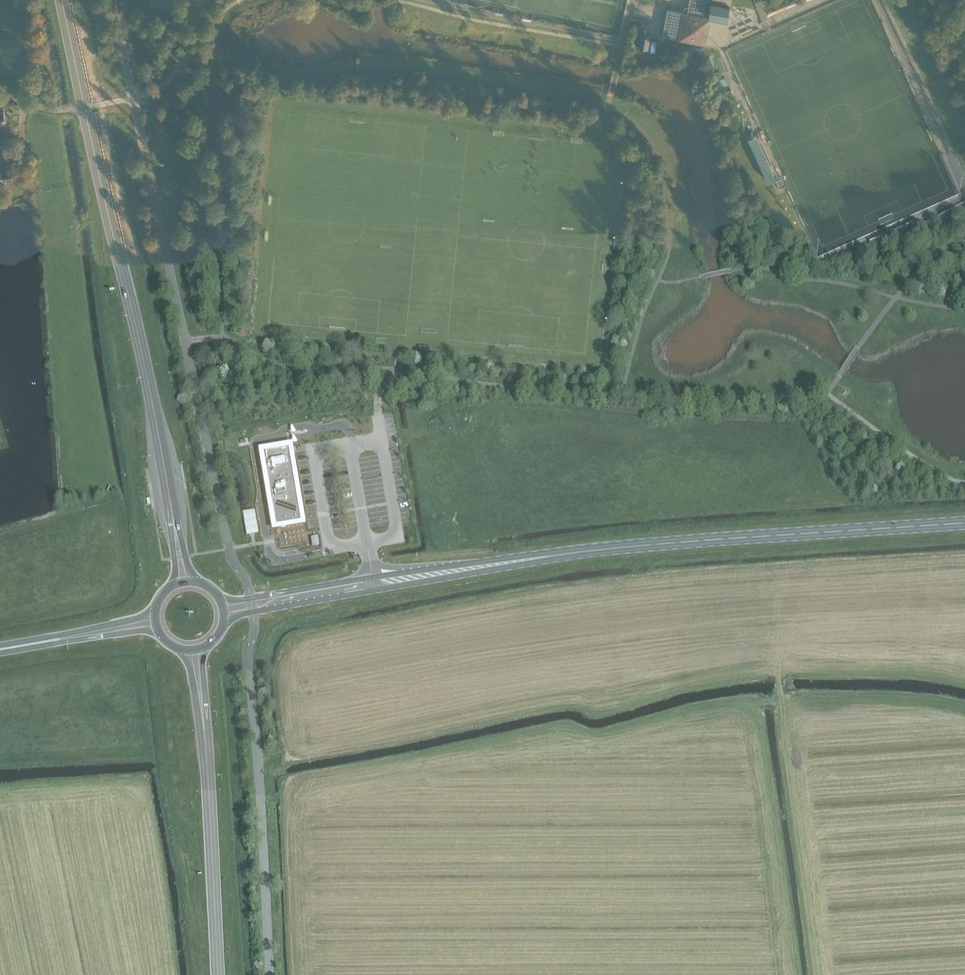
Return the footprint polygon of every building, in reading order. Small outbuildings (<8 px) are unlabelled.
[(688,7),(684,6),(683,12),(667,9),(665,21),(667,21),(666,24),(664,24),(662,36),(705,44),(707,32),(705,32),(706,29),(708,29),(710,17),(727,20),(730,4),(730,2),(729,1),(729,0),(689,0),(688,7)] [(648,49),(651,33),(641,32),(638,47),(648,49)] [(776,179),(758,133),(748,137),(766,182),(776,179)] [(16,178),(14,169),(0,171),(0,185),(2,184),(2,182),(9,180),(9,179),(16,178)] [(263,462),(261,463),(261,467),(264,467),(267,487),(265,487),(268,511),(271,510),(274,527),(301,523),(289,447),(261,452),(263,462)]
